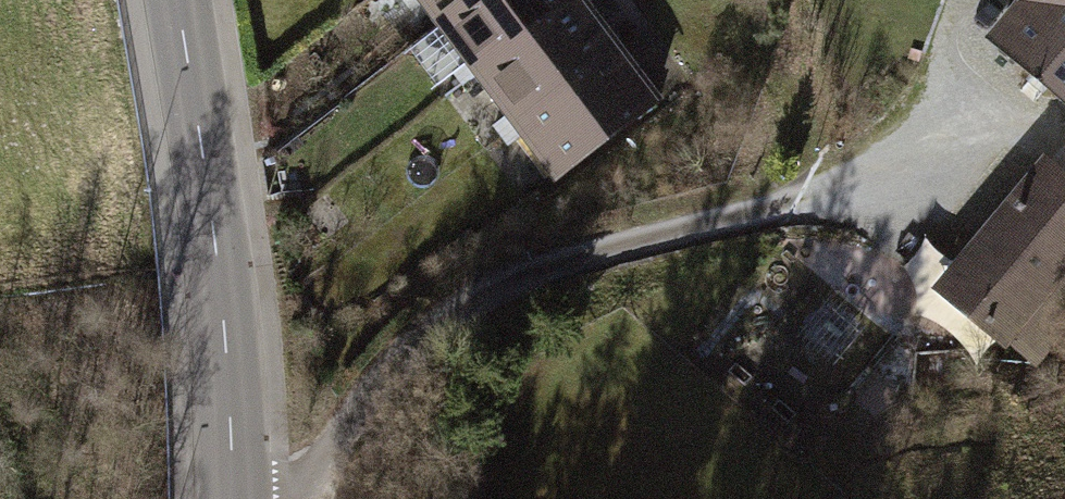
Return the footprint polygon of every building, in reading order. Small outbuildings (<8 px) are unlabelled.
[(478,0),(423,0),(443,27),(478,0)] [(576,0),(478,0),(443,27),(476,70),(460,82),(465,89),(481,77),(579,3),(576,0)] [(995,41),(1064,102),(1064,0),(1031,0),(995,41)] [(617,53),(579,3),(481,77),(514,120),(499,132),(504,139),(617,53)] [(558,177),(655,104),(617,53),(504,139),(509,145),(524,133),(558,177)] [(1047,169),(943,295),(1030,367),(1064,324),(1064,184),(1047,169)] [(803,318),(804,283),(749,282),(748,317),(803,318)]
